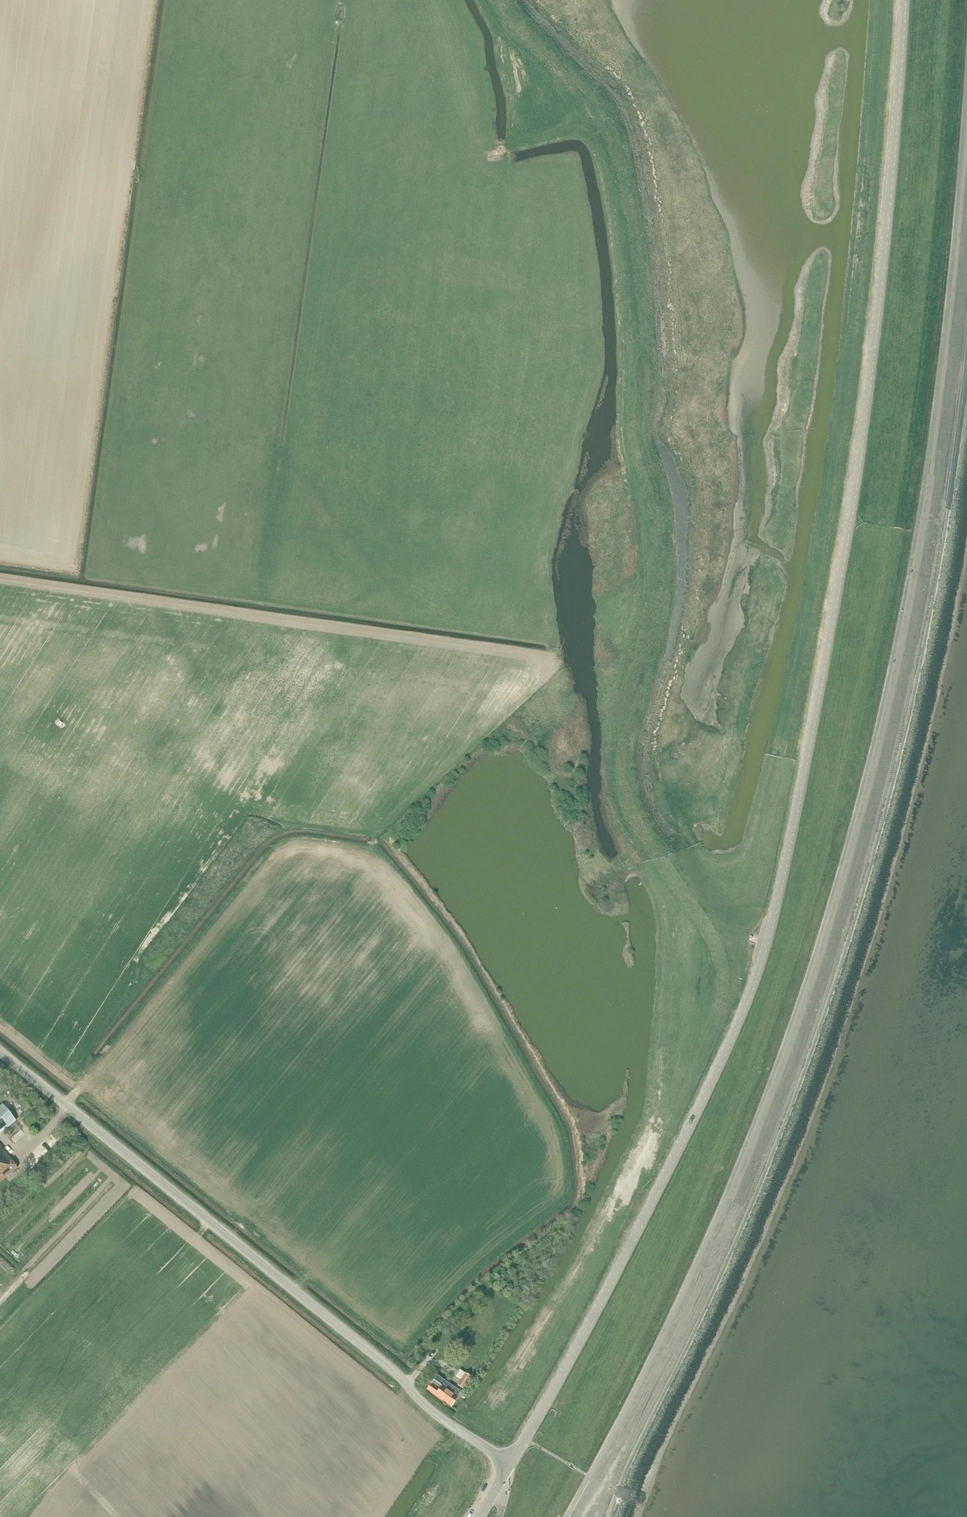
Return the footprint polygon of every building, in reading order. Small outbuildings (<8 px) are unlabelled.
[(0,1108),(0,1134),(16,1121),(4,1105),(0,1108)] [(18,1168),(0,1145),(0,1181),(18,1168)] [(4,1195),(8,1201),(14,1197),(10,1191),(4,1195)] [(460,1370),(456,1376),(461,1380),(458,1385),(463,1389),(464,1389),(471,1377),(465,1373),(460,1370)] [(434,1380),(427,1390),(452,1408),(459,1398),(458,1397),(461,1391),(454,1387),(451,1392),(434,1380)]
